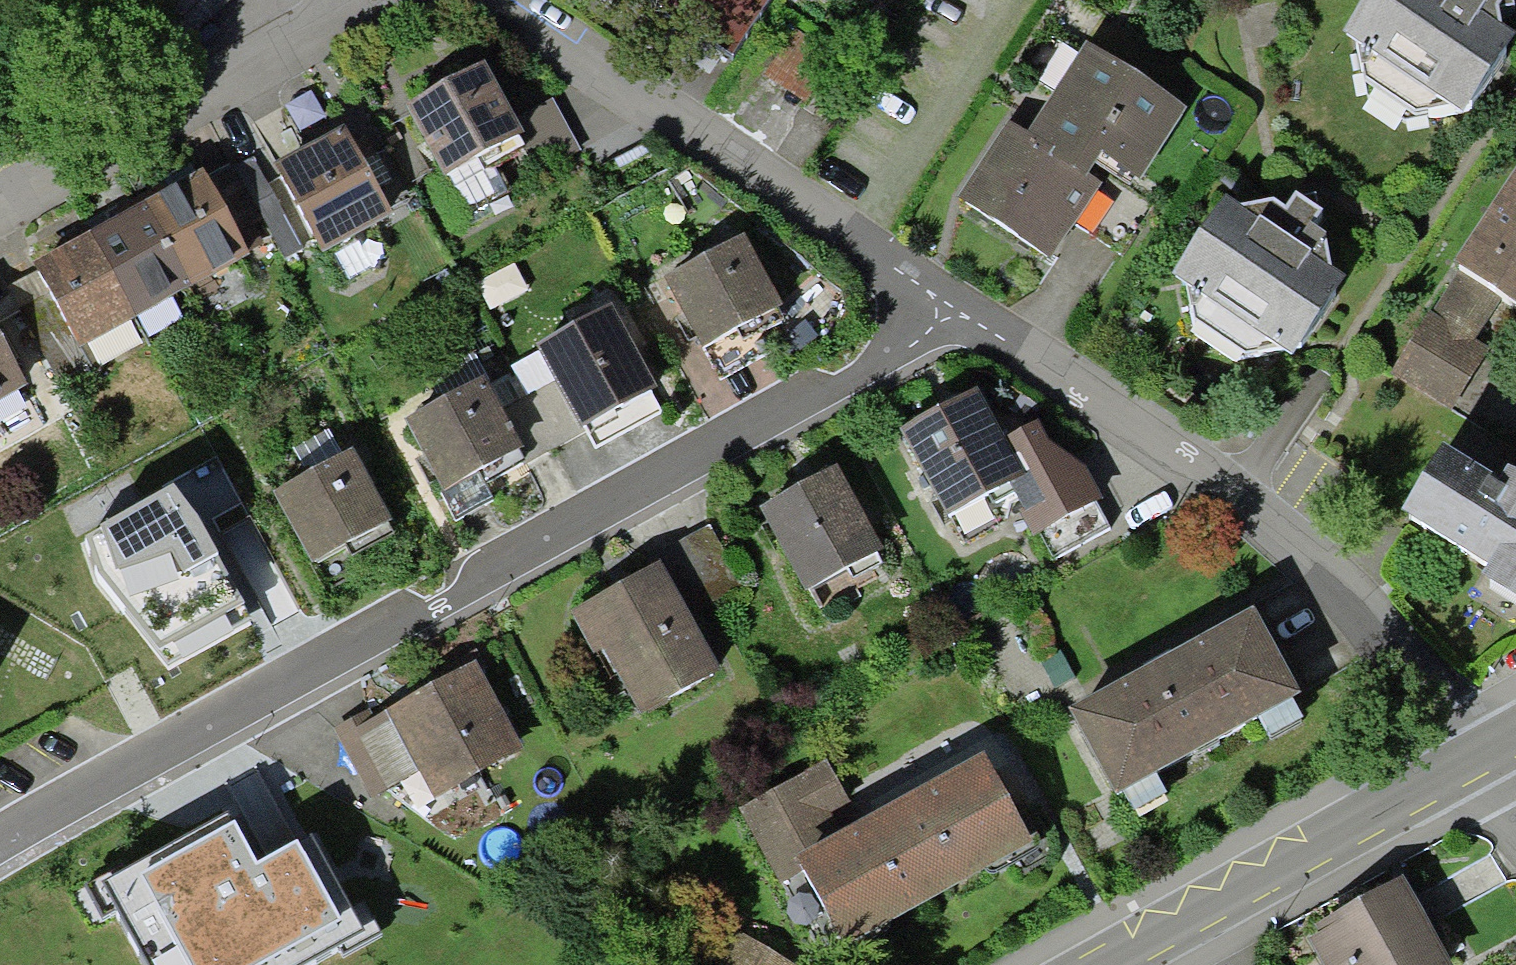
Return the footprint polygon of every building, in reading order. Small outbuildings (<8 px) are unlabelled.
[(1344,11),(1464,88),(1512,14),(1491,0),(1351,0),(1344,11)] [(1139,163),(1184,95),(1089,32),(1027,125),(1009,113),(961,186),(1052,246),(1102,171),(1087,161),(1102,139),(1139,163)] [(448,169),(525,128),(485,55),(408,97),(448,169)] [(363,152),(347,123),(274,162),(322,251),(395,212),(363,152)] [(1394,362),(1457,398),(1491,340),(1479,333),(1505,288),(1515,294),(1515,149),(1394,362)] [(1267,314),(1290,332),(1349,257),(1314,230),(1333,206),(1283,167),(1259,199),(1229,176),(1170,251),(1206,280),(1190,302),(1243,344),(1267,314)] [(248,259),(204,175),(161,198),(128,215),(75,243),(37,263),(81,346),(248,259)] [(699,328),(776,290),(743,224),(667,263),(699,328)] [(578,412),(654,369),(612,295),(536,337),(578,412)] [(0,329),(0,402),(30,386),(0,329)] [(442,473),(519,431),(483,364),(406,406),(442,473)] [(1109,503),(1059,407),(1003,436),(981,394),(909,431),(955,518),(1016,486),(1043,538),(1109,503)] [(1446,426),(1397,487),(1515,570),(1515,470),(1446,426)] [(311,543),(389,501),(354,437),(276,479),(311,543)] [(805,575),(878,533),(831,452),(758,494),(805,575)] [(196,517),(172,484),(85,538),(98,572),(167,667),(248,619),(196,517)] [(630,704),(716,656),(656,548),(570,596),(630,704)] [(1297,674),(1253,590),(1065,691),(1119,792),(1164,768),(1154,751),(1257,696),(1268,717),(1303,698),(1291,677),(1297,674)] [(519,733),(473,650),(385,699),(431,782),(519,733)] [(840,926),(1031,823),(983,734),(860,801),(832,750),(742,799),(782,874),(805,862),(840,926)] [(258,863),(231,813),(103,881),(148,964),(296,964),(362,929),(311,834),(258,863)] [(1403,881),(1310,930),(1315,940),(1307,944),(1318,964),(1447,964),(1403,881)]
